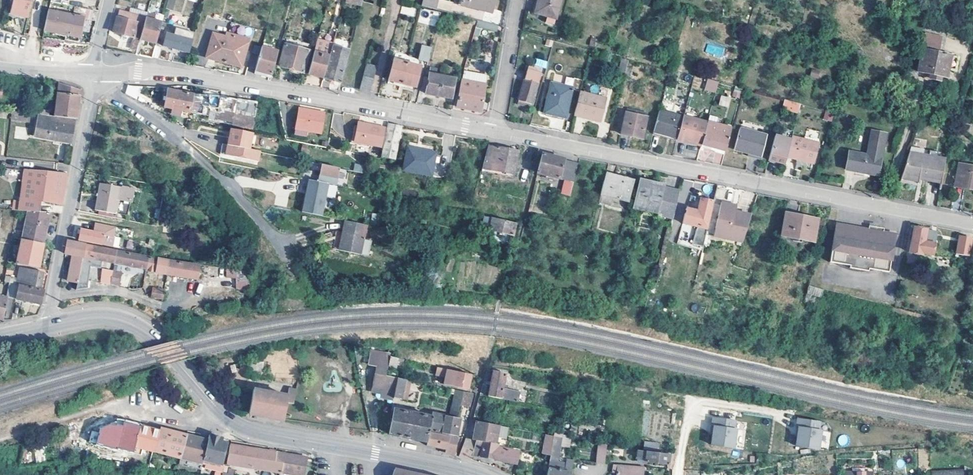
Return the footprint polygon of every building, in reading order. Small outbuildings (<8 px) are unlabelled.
[(10,16),(28,19),(32,0),(14,0),(10,16)] [(166,9),(182,12),(184,0),(167,0),(166,9)] [(422,6),(437,10),(439,0),(423,0),(422,6)] [(462,4),(485,10),(486,8),(492,9),(494,0),(463,0),(462,4)] [(536,12),(548,16),(546,22),(554,25),(556,18),(561,0),(539,0),(536,12)] [(401,6),(400,14),(414,16),(415,9),(401,6)] [(64,43),(71,44),(78,46),(80,39),(83,21),(91,23),(93,12),(75,9),(73,19),(48,13),(44,32),(65,36),(64,43)] [(141,16),(121,10),(119,18),(117,18),(113,32),(134,38),(137,30),(141,16)] [(159,16),(147,13),(146,17),(142,32),(140,39),(156,44),(164,15),(159,14),(159,16)] [(146,17),(141,16),(137,30),(142,32),(146,17)] [(195,33),(176,28),(173,35),(167,34),(164,46),(189,53),(195,33)] [(250,39),(228,33),(226,37),(213,33),(206,58),(242,67),(250,39)] [(941,42),(925,39),(918,71),(926,73),(931,74),(930,78),(941,80),(941,76),(947,77),(948,69),(956,70),(958,57),(951,56),(951,55),(939,52),(941,42)] [(140,41),(136,40),(136,42),(133,41),(131,48),(137,50),(140,41)] [(264,43),(260,55),(257,69),(256,71),(272,75),(279,52),(272,49),(273,46),(264,43)] [(302,45),(295,43),(294,46),(286,44),(280,66),(304,73),(310,51),(301,48),(302,45)] [(160,47),(156,46),(153,58),(160,59),(162,50),(162,49),(161,48),(160,47)] [(332,51),(331,56),(325,78),(341,82),(350,52),(333,48),(332,51)] [(431,51),(422,49),(420,59),(428,62),(431,51)] [(325,78),(331,56),(322,54),(314,52),(308,73),(325,78)] [(257,69),(260,55),(252,53),(248,67),(257,69)] [(630,59),(622,57),(618,72),(626,75),(630,59)] [(536,58),(535,65),(546,68),(548,61),(536,58)] [(401,84),(407,62),(394,59),(389,81),(401,84)] [(411,63),(407,62),(401,84),(415,87),(421,66),(411,63)] [(377,67),(366,65),(360,89),(371,92),(377,67)] [(822,68),(813,66),(811,74),(820,76),(822,68)] [(438,96),(442,76),(436,75),(437,68),(431,67),(429,77),(424,76),(421,89),(427,90),(426,93),(438,96)] [(541,73),(527,69),(518,104),(527,107),(528,103),(532,104),(541,73)] [(487,75),(464,70),(463,72),(462,80),(486,85),(487,75)] [(455,79),(442,76),(438,96),(451,98),(455,79)] [(704,90),(716,93),(718,81),(707,78),(704,90)] [(486,85),(462,80),(457,107),(481,111),(486,85)] [(54,115),(76,118),(78,105),(81,89),(60,81),(54,115)] [(573,88),(552,83),(544,113),(552,115),(553,113),(557,113),(556,116),(565,118),(573,88)] [(124,95),(138,99),(141,88),(128,84),(124,95)] [(193,95),(169,90),(165,107),(190,112),(193,98),(193,95)] [(607,100),(580,93),(574,114),(602,121),(607,100)] [(241,125),(245,100),(226,97),(203,95),(202,100),(205,101),(205,103),(219,106),(217,121),(241,125)] [(721,95),(718,104),(728,107),(730,97),(721,95)] [(198,99),(193,98),(190,112),(196,114),(198,99)] [(259,102),(245,100),(241,125),(255,128),(259,102)] [(801,104),(785,100),(783,107),(799,111),(801,104)] [(823,118),(831,121),(834,113),(826,110),(823,118)] [(678,138),(683,118),(659,111),(654,132),(678,138)] [(648,117),(627,112),(622,134),(643,138),(648,117)] [(76,118),(54,115),(38,113),(35,134),(73,141),(74,133),(76,118)] [(312,115),(298,113),(293,137),(306,139),(307,133),(321,136),(325,116),(312,113),(312,115)] [(708,124),(683,118),(678,138),(702,145),(708,124)] [(708,124),(702,145),(726,151),(732,128),(708,122),(708,124)] [(401,127),(389,124),(382,157),(394,160),(401,127)] [(385,131),(359,125),(355,144),(382,149),(385,131)] [(767,132),(741,125),(735,145),(762,152),(767,132)] [(240,130),(232,129),(229,145),(251,150),(254,133),(240,130)] [(866,155),(860,154),(856,171),(877,176),(885,133),(871,130),(866,155)] [(820,139),(793,132),(792,137),(818,144),(820,139)] [(785,165),(787,156),(791,140),(775,136),(769,161),(785,165)] [(791,140),(787,156),(813,163),(818,144),(792,137),(791,140)] [(251,150),(229,145),(224,144),(222,154),(260,162),(262,152),(251,150)] [(520,150),(490,145),(484,165),(495,167),(494,169),(515,173),(520,150)] [(406,164),(433,170),(436,154),(409,149),(406,164)] [(856,171),(860,154),(848,152),(845,169),(856,171)] [(945,160),(910,152),(901,178),(918,182),(920,176),(924,176),(924,179),(941,183),(945,160)] [(565,159),(543,153),(538,173),(560,178),(565,159)] [(579,163),(565,159),(560,178),(569,181),(574,182),(579,163)] [(323,164),(319,181),(329,183),(330,177),(357,182),(360,172),(323,164)] [(431,176),(433,170),(406,164),(405,171),(431,176)] [(958,165),(954,188),(972,192),(972,168),(958,165)] [(20,210),(29,210),(40,211),(42,200),(63,204),(64,197),(66,182),(68,172),(50,170),(50,171),(25,168),(20,210)] [(635,181),(607,173),(601,195),(630,202),(635,181)] [(325,206),(329,183),(319,181),(310,179),(305,203),(325,206)] [(574,182),(569,181),(565,194),(571,195),(574,182)] [(658,214),(665,188),(640,181),(633,206),(658,214)] [(132,190),(99,183),(93,210),(126,217),(132,190)] [(679,192),(665,188),(658,214),(673,218),(679,192)] [(710,216),(714,200),(702,198),(699,212),(686,209),(683,223),(698,227),(707,229),(710,216)] [(722,201),(713,235),(743,241),(752,213),(736,210),(731,209),(732,204),(722,201)] [(22,238),(43,243),(51,211),(40,211),(29,210),(22,238)] [(433,213),(426,211),(423,224),(431,226),(433,213)] [(801,218),(786,215),(782,236),(815,242),(819,219),(801,216),(801,218)] [(516,223),(493,218),(490,230),(513,235),(516,223)] [(367,226),(346,222),(340,252),(370,257),(372,242),(365,241),(367,226)] [(868,228),(836,222),(829,261),(849,264),(849,267),(868,270),(868,268),(888,272),(895,233),(883,231),(884,227),(869,225),(868,228)] [(94,232),(81,230),(78,230),(78,234),(80,234),(79,240),(113,246),(116,227),(95,223),(94,232)] [(707,229),(698,227),(694,242),(703,244),(707,229)] [(927,230),(915,228),(910,253),(923,255),(923,253),(933,256),(935,244),(937,233),(927,230)] [(972,239),(960,237),(957,254),(969,257),(972,239)] [(43,243),(22,238),(21,244),(17,263),(38,267),(43,243)] [(78,283),(85,244),(71,242),(67,241),(65,254),(68,255),(73,255),(68,281),(78,283)] [(114,262),(116,250),(85,244),(78,283),(77,289),(88,289),(91,267),(101,268),(102,260),(114,262)] [(116,250),(114,262),(147,268),(149,256),(116,250)] [(167,273),(169,260),(149,256),(147,268),(147,269),(167,273)] [(202,266),(169,260),(167,273),(199,279),(202,266)] [(19,284),(40,288),(43,271),(20,266),(18,278),(11,277),(10,282),(11,282),(19,284)] [(121,272),(112,271),(110,284),(119,286),(121,272)] [(236,277),(236,289),(248,289),(248,271),(226,271),(226,277),(236,277)] [(16,297),(19,284),(11,282),(9,296),(16,297)] [(19,284),(16,297),(16,298),(42,304),(45,289),(40,288),(19,284)] [(164,289),(153,287),(151,296),(162,298),(164,289)] [(3,319),(8,296),(0,295),(0,318),(3,319)] [(382,394),(394,396),(398,379),(388,377),(386,376),(390,355),(371,351),(368,365),(378,367),(373,392),(382,394)] [(391,356),(389,365),(396,367),(398,358),(391,356)] [(444,377),(445,368),(437,367),(435,376),(444,377)] [(472,375),(448,370),(445,385),(468,389),(472,375)] [(506,373),(493,371),(488,396),(503,399),(518,402),(520,392),(507,390),(503,389),(504,382),(506,373)] [(412,381),(398,379),(394,396),(394,399),(402,400),(405,384),(411,385),(412,381)] [(297,391),(289,389),(287,396),(253,390),(249,413),(262,416),(284,420),(287,403),(294,404),(297,391)] [(460,404),(463,391),(451,389),(450,393),(454,394),(450,416),(458,418),(460,404)] [(473,393),(463,391),(460,404),(471,406),(473,393)] [(427,442),(430,433),(430,432),(441,434),(444,416),(432,413),(431,417),(394,410),(390,435),(406,438),(427,442)] [(458,418),(450,416),(444,416),(441,434),(449,435),(457,437),(461,418),(458,418)] [(736,420),(713,417),(712,426),(714,426),(711,444),(734,448),(737,429),(734,429),(736,420)] [(820,421),(798,418),(797,427),(799,427),(796,445),(819,449),(821,430),(819,430),(820,421)] [(473,440),(475,440),(496,445),(497,436),(499,426),(477,421),(473,440)] [(506,428),(499,426),(497,436),(505,437),(506,428)] [(144,448),(155,451),(160,432),(141,427),(134,452),(142,453),(144,448)] [(155,451),(181,458),(187,435),(170,431),(161,428),(160,432),(155,451)] [(91,431),(89,442),(95,443),(97,432),(91,431)] [(457,437),(449,435),(448,437),(430,433),(427,442),(427,445),(439,448),(446,449),(447,442),(451,443),(449,453),(456,455),(463,438),(457,437)] [(187,435),(181,458),(203,463),(204,460),(222,464),(227,443),(221,442),(222,438),(216,437),(209,435),(208,440),(196,437),(187,435)] [(551,456),(554,437),(546,435),(542,454),(551,456)] [(554,436),(554,437),(551,456),(559,457),(563,438),(554,436)] [(132,441),(120,437),(120,440),(112,437),(108,449),(116,451),(115,457),(128,457),(132,441)] [(475,440),(473,440),(466,439),(459,457),(465,458),(471,460),(472,455),(475,440)] [(475,440),(472,455),(489,458),(517,464),(520,452),(498,448),(498,445),(496,445),(475,440)] [(643,450),(659,451),(659,442),(644,441),(643,450)] [(230,445),(227,464),(293,474),(304,474),(307,458),(265,451),(230,445)] [(608,446),(600,445),(597,463),(606,464),(608,446)] [(670,454),(639,450),(638,462),(669,465),(670,454)] [(569,460),(569,464),(550,461),(547,474),(571,474),(574,460),(569,460)] [(613,465),(612,471),(618,472),(617,474),(644,474),(645,468),(613,465)]
